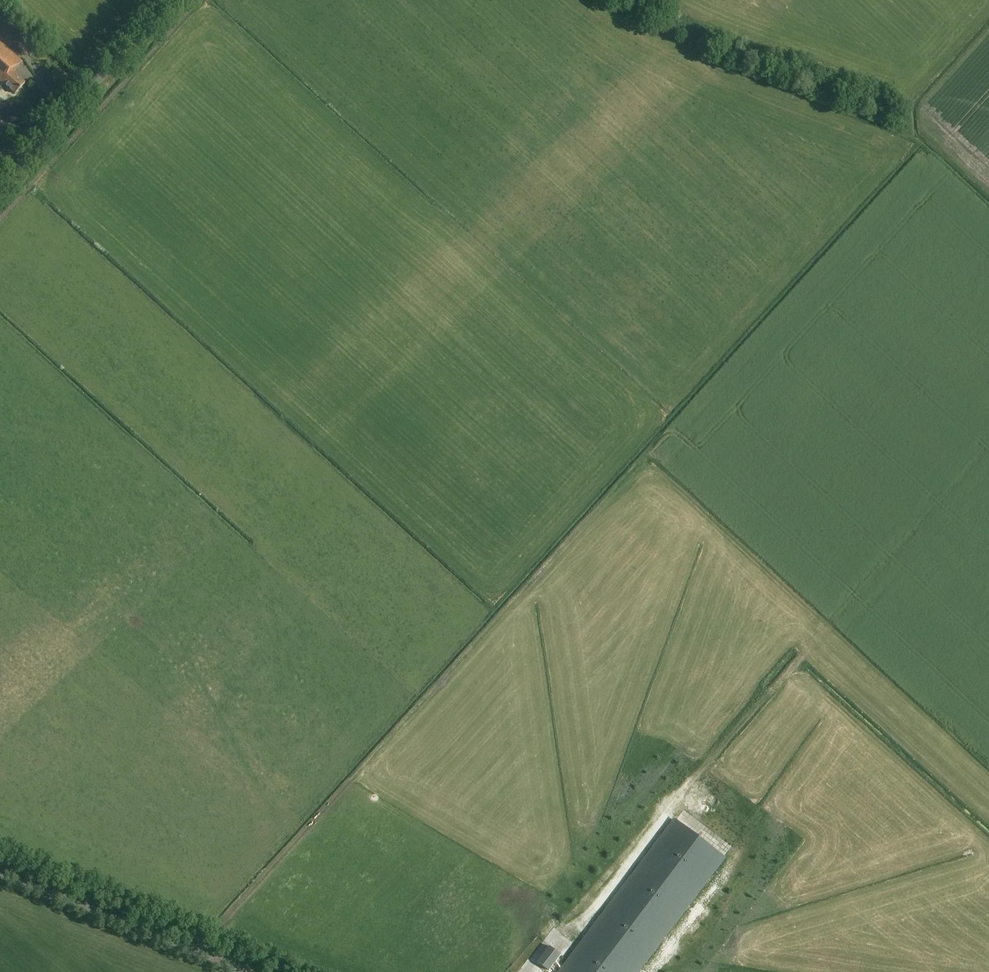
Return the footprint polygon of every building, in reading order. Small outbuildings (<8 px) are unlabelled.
[(13,72),(22,62),(0,42),(0,84),(1,85),(3,83),(15,94),(25,83),(13,72)] [(637,953),(716,850),(684,825),(605,929),(572,971),(622,971),(637,953)] [(547,967),(544,963),(537,969),(540,971),(541,971),(547,967)]
